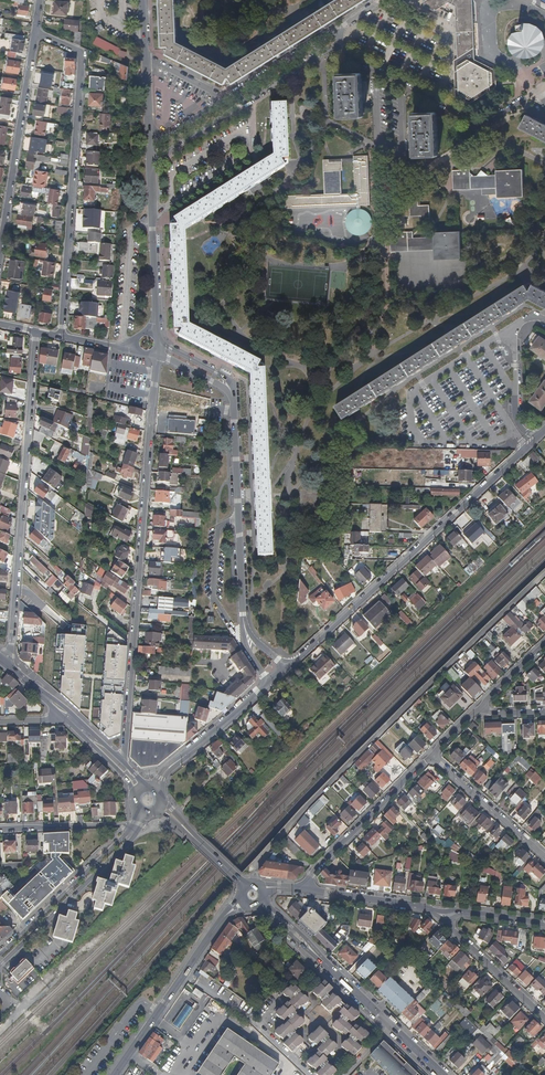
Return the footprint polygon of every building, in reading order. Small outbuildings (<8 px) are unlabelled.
[(367,0),(338,0),(337,1),(322,10),(306,21),(290,31),(275,41),(259,51),(241,62),(227,71),(210,63),(191,54),(175,46),(174,0),(159,0),(159,5),(159,25),(160,50),(167,49),(168,51),(164,57),(222,88),(226,82),(227,81),(228,82),(231,87),(261,68),(367,0)] [(471,0),(424,0),(425,7),(434,13),(449,4),(454,8),(455,18),(457,60),(474,49),(471,0)] [(56,5),(55,14),(68,15),(69,3),(56,2),(56,5)] [(22,3),(18,3),(17,7),(16,14),(19,14),(24,15),(26,15),(27,6),(22,6),(22,3)] [(82,28),(82,26),(81,25),(81,22),(71,20),(70,30),(78,31),(79,28),(82,28)] [(540,51),(541,49),(542,42),(541,38),(539,35),(536,31),(532,29),(525,26),(518,25),(517,30),(521,32),(520,34),(516,35),(512,36),(508,40),(507,46),(507,50),(510,53),(513,54),(515,54),(517,53),(519,54),(521,55),(526,57),(532,57),(538,54),(540,51)] [(66,37),(65,39),(80,46),(81,42),(76,42),(66,37)] [(122,51),(96,37),(93,43),(118,57),(122,51)] [(12,39),(10,51),(15,52),(17,52),(17,50),(21,51),(23,41),(12,39)] [(18,62),(6,60),(5,70),(17,72),(18,62)] [(476,97),(492,86),(492,83),(492,75),(472,63),(468,61),(464,64),(457,68),(458,83),(458,96),(469,101),(476,97)] [(120,69),(120,78),(127,79),(128,67),(121,64),(121,66),(120,69)] [(54,74),(42,72),(40,84),(52,86),(54,74)] [(91,76),(90,90),(103,91),(104,77),(91,76)] [(1,77),(0,87),(13,90),(14,79),(1,77)] [(360,82),(338,82),(340,123),(363,122),(362,102),(360,82)] [(38,88),(36,103),(46,104),(47,96),(48,89),(38,88)] [(71,90),(62,88),(61,98),(62,98),(62,103),(70,104),(71,90)] [(103,94),(90,93),(89,106),(97,106),(97,110),(102,110),(103,94)] [(0,97),(0,113),(8,114),(11,99),(0,97)] [(46,106),(36,104),(34,114),(44,116),(46,106)] [(286,117),(286,104),(270,105),(272,158),(264,163),(253,170),(247,174),(231,184),(215,195),(199,205),(174,221),(175,228),(169,229),(170,252),(170,271),(171,289),(172,308),(173,328),(181,328),(182,330),(179,337),(224,360),(246,371),(250,371),(250,390),(251,409),(252,428),(252,446),(253,465),(254,484),(254,496),(255,503),(255,522),(256,540),(257,556),(273,556),(271,495),(264,370),(259,370),(258,367),(260,362),(246,355),(230,346),(215,339),(198,330),(188,325),(186,238),(186,231),(204,220),(262,183),(285,169),(283,163),(283,159),(287,158),(287,143),(287,136),(286,117)] [(99,127),(101,127),(107,128),(110,128),(111,114),(100,113),(99,127)] [(540,121),(527,114),(519,128),(531,134),(544,141),(544,124),(540,121)] [(48,122),(38,120),(36,133),(46,135),(47,129),(48,122)] [(435,120),(413,120),(414,138),(415,161),(437,161),(435,120)] [(87,135),(86,150),(92,150),(93,146),(97,146),(98,135),(87,135)] [(47,140),(31,137),(29,150),(45,152),(47,140)] [(97,153),(87,153),(87,158),(83,157),(83,161),(86,161),(86,165),(96,166),(97,153)] [(31,168),(31,169),(34,170),(39,170),(40,161),(49,163),(50,156),(42,155),(42,156),(29,154),(26,168),(31,168)] [(325,195),(288,197),(289,210),(357,206),(357,209),(353,210),(350,213),(347,217),(346,221),(347,226),(349,229),(352,233),(356,234),(360,234),(365,234),(368,232),(371,229),(373,225),(373,220),(372,216),(369,212),(366,210),(362,209),(362,206),(370,206),(367,156),(354,157),(354,158),(346,159),(330,160),(329,160),(323,160),(325,195)] [(96,169),(86,168),(85,183),(98,184),(99,172),(95,172),(96,169)] [(33,185),(46,187),(46,182),(46,177),(47,177),(48,172),(39,170),(34,170),(33,185)] [(483,177),(469,177),(469,171),(452,172),(453,190),(458,190),(496,188),(497,198),(524,197),(523,170),(509,171),(496,171),(496,177),(483,177)] [(32,191),(45,193),(46,187),(33,185),(23,184),(21,196),(29,197),(29,194),(31,194),(32,191)] [(83,187),(83,190),(82,202),(92,202),(93,193),(93,188),(83,187)] [(51,188),(48,203),(54,204),(58,205),(60,190),(51,188)] [(417,196),(408,197),(409,216),(418,216),(419,224),(430,223),(429,204),(418,204),(417,196)] [(21,202),(19,213),(23,214),(34,216),(36,204),(21,202)] [(86,210),(85,229),(99,230),(101,211),(86,210)] [(34,216),(23,214),(23,215),(18,214),(17,224),(19,224),(19,227),(32,229),(34,216)] [(432,233),(433,237),(407,238),(406,231),(389,231),(389,234),(390,242),(390,251),(396,251),(433,250),(434,259),(460,258),(460,244),(459,232),(432,233)] [(101,234),(88,233),(88,243),(100,244),(101,234)] [(37,242),(36,249),(35,255),(46,257),(48,248),(48,244),(37,242)] [(115,245),(103,244),(101,261),(110,262),(111,251),(115,252),(115,245)] [(24,260),(11,258),(9,272),(12,272),(12,277),(22,278),(24,260)] [(56,262),(44,260),(42,274),(54,276),(56,262)] [(114,264),(97,262),(96,266),(103,267),(103,269),(101,269),(101,274),(102,274),(102,278),(111,278),(110,282),(113,282),(114,264)] [(77,279),(71,279),(70,287),(79,287),(80,280),(77,279)] [(113,282),(110,282),(108,282),(108,286),(103,285),(102,296),(107,296),(108,296),(112,296),(113,282)] [(529,302),(544,310),(544,288),(532,282),(529,292),(524,283),(466,319),(452,329),(426,346),(409,358),(356,395),(334,409),(344,422),(355,415),(370,404),(386,394),(401,384),(417,374),(434,363),(449,353),(465,342),(476,335),(481,332),(496,322),(512,312),(529,302)] [(47,294),(59,296),(59,290),(52,289),(38,287),(38,290),(47,292),(47,294)] [(10,290),(8,289),(5,311),(16,313),(18,300),(20,291),(10,290)] [(16,313),(17,314),(30,317),(32,306),(24,305),(24,301),(18,300),(16,313)] [(81,303),(81,317),(88,318),(97,318),(98,304),(81,303)] [(52,314),(42,312),(40,320),(50,322),(52,314)] [(85,329),(85,319),(75,318),(74,329),(85,330),(85,329)] [(97,318),(88,318),(88,319),(85,319),(85,329),(96,330),(96,322),(97,318)] [(110,328),(110,319),(109,319),(105,319),(99,318),(99,322),(105,322),(105,327),(110,328)] [(537,335),(528,348),(544,360),(544,341),(537,335)] [(12,353),(21,354),(23,340),(13,337),(12,346),(12,350),(12,353)] [(56,367),(59,351),(54,351),(40,349),(39,364),(56,367)] [(93,353),(94,350),(85,349),(82,366),(90,368),(93,353)] [(107,355),(93,353),(90,368),(90,371),(106,375),(107,355)] [(73,367),(75,356),(64,354),(61,368),(72,371),(73,367)] [(21,358),(11,357),(10,368),(13,368),(12,372),(20,372),(21,358)] [(13,383),(2,380),(0,393),(11,394),(13,383)] [(530,402),(542,411),(544,407),(544,382),(530,402)] [(59,402),(61,392),(50,390),(49,395),(50,395),(49,401),(55,402),(55,401),(59,402)] [(16,419),(18,400),(8,398),(6,418),(16,419)] [(142,417),(143,410),(131,408),(129,414),(142,417)] [(67,429),(73,416),(60,411),(57,418),(55,417),(53,423),(54,423),(59,425),(67,429)] [(115,415),(113,422),(128,426),(130,419),(115,415)] [(167,426),(166,433),(194,435),(195,421),(186,420),(186,416),(168,415),(168,419),(166,419),(166,426),(167,426)] [(51,440),(56,429),(58,429),(59,425),(54,423),(53,423),(43,418),(40,426),(42,427),(39,433),(41,434),(46,436),(51,440)] [(140,432),(134,430),(134,429),(126,426),(119,425),(116,434),(129,437),(128,440),(138,442),(140,432)] [(90,442),(90,439),(83,436),(82,446),(84,447),(90,449),(90,443),(90,442)] [(179,456),(180,452),(173,451),(173,440),(164,439),(163,455),(168,455),(179,456)] [(13,449),(2,445),(0,447),(0,456),(11,460),(13,453),(12,453),(13,449)] [(70,452),(63,449),(58,461),(64,464),(70,452)] [(84,457),(74,452),(72,450),(71,453),(86,462),(86,469),(88,470),(88,469),(89,459),(84,457)] [(490,467),(490,451),(482,450),(482,454),(478,454),(478,467),(490,467)] [(138,454),(127,451),(123,463),(134,467),(136,460),(138,454)] [(533,451),(529,456),(536,463),(540,459),(533,451)] [(168,464),(168,455),(163,455),(160,454),(159,463),(168,464)] [(9,463),(0,459),(0,460),(0,465),(0,474),(5,476),(9,463)] [(75,464),(73,468),(82,472),(84,468),(75,464)] [(130,478),(134,469),(124,465),(122,470),(119,469),(117,473),(130,478)] [(103,476),(88,470),(87,477),(87,480),(87,487),(91,489),(92,477),(99,479),(101,480),(103,476)] [(54,489),(61,478),(51,471),(43,481),(54,489)] [(471,483),(472,472),(459,471),(459,482),(471,483)] [(117,477),(107,473),(106,477),(115,481),(117,477)] [(174,485),(175,474),(171,474),(169,474),(160,473),(159,473),(158,482),(167,482),(167,485),(174,485)] [(526,492),(537,483),(531,475),(516,486),(517,487),(517,488),(522,494),(525,491),(526,492)] [(95,491),(99,479),(92,477),(91,489),(95,491)] [(54,489),(43,481),(41,484),(45,487),(52,492),(54,489)] [(52,492),(45,487),(44,488),(40,486),(35,493),(44,499),(47,501),(51,496),(53,497),(55,494),(52,492)] [(122,488),(118,497),(129,502),(134,493),(122,488)] [(507,508),(516,499),(507,490),(498,499),(504,504),(507,508)] [(169,498),(169,492),(156,491),(155,502),(163,503),(163,505),(170,505),(170,498),(169,498)] [(530,502),(522,494),(520,495),(528,504),(530,502)] [(55,512),(40,500),(38,503),(38,504),(37,504),(35,529),(45,538),(48,541),(50,543),(53,539),(55,512)] [(122,523),(128,510),(130,511),(131,507),(118,502),(112,517),(122,523)] [(91,516),(94,508),(85,504),(85,512),(91,516)] [(488,517),(499,506),(496,504),(486,513),(488,517)] [(497,526),(508,516),(507,515),(510,511),(507,508),(504,504),(500,507),(499,506),(488,517),(492,521),(497,526)] [(372,533),(372,509),(379,509),(379,505),(376,505),(369,505),(369,533),(372,533)] [(2,506),(1,507),(0,507),(0,512),(9,516),(12,511),(2,506)] [(383,522),(383,516),(381,516),(381,513),(379,513),(379,509),(372,509),(372,533),(379,533),(379,525),(381,526),(381,522),(383,522)] [(422,528),(434,517),(426,509),(414,521),(421,529),(422,528)] [(202,516),(203,513),(187,512),(170,510),(170,516),(177,516),(177,517),(202,519),(202,516)] [(12,520),(8,519),(9,516),(0,512),(0,515),(3,516),(0,523),(0,529),(7,532),(12,520)] [(164,528),(165,517),(163,517),(164,513),(154,512),(153,527),(154,527),(162,527),(164,528)] [(486,530),(478,521),(475,524),(483,533),(486,530)] [(483,533),(475,524),(463,535),(468,541),(476,533),(475,533),(476,532),(486,543),(490,539),(483,533)] [(463,533),(457,526),(453,529),(455,532),(458,535),(459,536),(463,533)] [(126,542),(131,533),(123,528),(121,532),(114,528),(110,535),(117,539),(118,538),(126,542)] [(174,538),(175,537),(174,535),(174,534),(173,533),(172,533),(172,531),(167,531),(154,530),(153,542),(166,544),(166,539),(171,540),(173,540),(174,538)] [(11,536),(0,531),(0,542),(7,545),(11,536)] [(35,532),(29,539),(41,549),(48,541),(45,538),(44,539),(35,532)] [(360,545),(360,534),(361,534),(361,536),(366,536),(366,532),(347,532),(348,534),(349,534),(349,537),(351,538),(351,545),(360,545)] [(455,532),(447,540),(453,547),(456,545),(459,548),(465,543),(459,536),(458,535),(455,532)] [(349,556),(349,545),(344,545),(344,549),(344,560),(352,560),(352,557),(351,556),(349,556)] [(433,556),(430,558),(437,566),(438,568),(439,569),(451,557),(440,545),(431,554),(433,556)] [(121,547),(117,554),(126,559),(130,552),(121,547)] [(183,559),(183,550),(169,549),(164,548),(164,553),(164,558),(164,561),(174,561),(174,558),(183,559)] [(81,558),(81,554),(82,552),(80,551),(73,560),(77,563),(77,562),(80,565),(81,558)] [(48,571),(33,556),(29,560),(44,575),(48,571)] [(430,558),(429,558),(428,556),(416,568),(417,570),(424,577),(424,578),(431,572),(432,571),(437,566),(430,558)] [(113,569),(111,572),(122,579),(129,568),(118,561),(116,564),(115,563),(111,568),(113,569)] [(58,567),(53,563),(51,565),(58,572),(60,570),(58,567)] [(159,580),(160,568),(163,568),(163,564),(151,563),(149,579),(159,580)] [(473,564),(465,571),(470,577),(478,570),(473,564)] [(114,575),(107,571),(98,565),(97,568),(112,579),(114,575)] [(315,575),(312,572),(311,569),(309,571),(320,584),(321,582),(315,575)] [(358,574),(355,577),(364,585),(371,577),(369,575),(370,574),(366,570),(366,571),(363,569),(361,572),(359,570),(357,573),(358,574)] [(424,578),(424,577),(417,570),(409,577),(421,590),(429,583),(426,579),(424,578)] [(67,589),(73,581),(68,577),(65,580),(67,582),(64,586),(67,589)] [(125,593),(129,587),(121,582),(122,581),(120,580),(120,581),(117,579),(112,586),(125,593)] [(409,587),(402,579),(390,589),(397,597),(409,587)] [(79,591),(75,588),(75,586),(74,585),(75,584),(73,581),(67,589),(74,596),(79,591)] [(308,594),(300,582),(298,595),(297,600),(302,605),(306,601),(301,595),(302,594),(304,597),(308,594)] [(89,596),(92,587),(83,583),(82,587),(81,591),(80,593),(89,596)] [(40,603),(48,595),(38,584),(30,593),(40,603)] [(353,591),(348,584),(339,589),(338,587),(335,590),(336,592),(333,593),(338,602),(348,595),(347,594),(353,591)] [(536,596),(541,591),(537,587),(533,592),(527,597),(530,600),(532,602),(535,600),(532,597),(535,595),(536,596)] [(53,598),(56,594),(50,588),(46,592),(47,592),(51,596),(53,598)] [(324,610),(333,603),(322,588),(309,599),(314,605),(318,602),(324,610)] [(417,594),(410,601),(419,610),(426,603),(417,594)] [(390,601),(384,595),(381,598),(386,604),(387,605),(390,601)] [(173,607),(173,598),(163,598),(159,597),(158,610),(158,614),(160,614),(167,615),(172,615),(173,607)] [(185,608),(185,604),(196,605),(196,600),(173,598),(173,607),(185,608)] [(117,599),(111,608),(120,615),(127,606),(117,599)] [(41,626),(41,621),(36,615),(22,603),(20,601),(20,609),(20,611),(24,611),(23,624),(41,626)] [(394,617),(380,602),(363,617),(376,631),(380,627),(381,628),(394,617)] [(401,611),(397,614),(407,625),(411,621),(401,611)] [(167,619),(167,615),(160,614),(158,614),(150,613),(149,618),(157,619),(157,621),(163,621),(163,619),(167,619)] [(526,627),(520,621),(519,622),(510,613),(507,616),(518,628),(520,629),(523,630),(527,635),(534,627),(530,623),(526,627)] [(512,646),(522,637),(518,632),(520,629),(518,628),(507,616),(502,621),(511,631),(504,638),(512,646)] [(537,624),(544,632),(544,631),(544,618),(544,617),(537,624)] [(359,638),(369,629),(369,628),(361,620),(351,629),(359,638)] [(83,627),(72,626),(71,637),(57,636),(55,653),(64,653),(60,695),(79,712),(82,676),(86,631),(83,631),(83,627)] [(127,643),(112,631),(106,637),(103,677),(99,730),(108,739),(120,734),(127,643)] [(157,648),(158,641),(160,641),(161,633),(155,633),(145,632),(144,643),(144,647),(155,648),(157,648)] [(492,641),(496,638),(491,632),(487,636),(492,641)] [(227,649),(227,642),(232,643),(234,641),(231,637),(194,635),(193,647),(227,649)] [(381,642),(375,635),(373,638),(379,645),(381,642)] [(342,657),(356,645),(348,636),(334,648),(334,649),(342,658),(342,657)] [(28,653),(37,654),(38,644),(33,644),(23,643),(23,647),(21,647),(20,653),(20,655),(20,658),(21,660),(29,668),(30,657),(28,656),(28,653)] [(252,670),(248,663),(239,650),(236,652),(230,657),(239,670),(241,667),(246,674),(247,675),(242,679),(250,682),(251,682),(252,674),(252,670)] [(477,656),(471,651),(467,655),(473,661),(477,656)] [(509,666),(512,663),(504,655),(496,663),(503,670),(506,667),(508,665),(509,666)] [(310,670),(320,680),(335,666),(326,656),(310,670)] [(495,680),(503,672),(493,661),(486,668),(490,673),(488,674),(495,680)] [(491,679),(475,663),(466,673),(470,677),(472,680),(475,676),(486,687),(490,683),(489,682),(491,679)] [(191,676),(191,669),(189,668),(159,666),(158,675),(191,676)] [(527,677),(534,684),(541,677),(535,670),(527,677)] [(5,686),(12,678),(8,675),(1,683),(5,686)] [(16,689),(21,685),(12,678),(5,686),(4,687),(11,693),(15,690),(16,689)] [(234,698),(250,684),(250,682),(242,679),(239,682),(236,679),(222,694),(221,694),(234,698)] [(483,692),(472,680),(470,682),(473,686),(470,689),(469,687),(465,691),(473,699),(479,694),(480,694),(483,692)] [(160,692),(161,682),(150,682),(149,691),(160,692)] [(189,701),(190,685),(182,684),(181,700),(186,701),(189,701)] [(465,697),(455,686),(441,699),(449,708),(459,700),(460,701),(465,697)] [(514,692),(514,701),(528,701),(528,692),(525,692),(525,688),(518,688),(518,692),(514,692)] [(543,689),(543,692),(536,693),(537,702),(543,702),(544,706),(544,689),(543,689)] [(28,703),(24,698),(19,693),(18,693),(15,690),(11,693),(5,699),(5,704),(5,708),(13,708),(15,705),(20,710),(21,709),(24,710),(27,707),(26,704),(28,703)] [(221,694),(219,693),(217,698),(219,699),(218,704),(215,703),(213,710),(223,713),(237,699),(234,698),(221,694)] [(282,716),(291,709),(283,700),(278,704),(279,706),(276,709),(282,716)] [(451,710),(460,701),(459,700),(449,708),(451,710)] [(161,715),(162,703),(143,701),(141,714),(146,714),(161,715)] [(274,724),(264,714),(264,713),(256,704),(252,708),(257,714),(260,717),(260,716),(279,736),(282,733),(274,724)] [(411,715),(417,709),(416,708),(414,706),(409,711),(408,712),(411,715)] [(205,723),(209,711),(199,707),(195,720),(205,723)] [(187,724),(188,718),(185,718),(161,715),(146,714),(141,714),(133,713),(133,714),(132,729),(187,734),(187,724)] [(443,730),(452,721),(444,713),(441,716),(442,716),(438,721),(439,722),(438,723),(437,724),(443,730)] [(269,733),(254,717),(249,722),(253,726),(246,733),(243,729),(239,732),(243,736),(246,739),(249,736),(252,739),(259,732),(264,738),(269,733)] [(473,733),(479,728),(473,723),(468,728),(472,732),(473,733)] [(186,743),(198,733),(194,729),(194,725),(187,724),(187,734),(186,743)] [(502,725),(501,724),(485,725),(485,736),(490,736),(490,734),(496,734),(497,735),(502,735),(502,725)] [(515,735),(515,725),(502,725),(502,735),(515,735)] [(66,742),(65,734),(64,733),(63,726),(59,726),(59,734),(57,734),(56,734),(51,735),(52,743),(56,742),(56,749),(66,748),(66,742)] [(534,738),(534,726),(528,726),(528,727),(523,727),(523,732),(520,732),(521,736),(523,736),(523,740),(529,740),(529,738),(534,738)] [(437,736),(430,728),(427,731),(426,730),(424,733),(425,734),(424,734),(431,742),(437,736)] [(162,763),(186,743),(187,734),(132,729),(130,758),(133,761),(135,759),(140,763),(139,766),(140,767),(141,769),(158,767),(162,763)] [(41,739),(41,731),(29,731),(29,741),(33,741),(33,739),(36,739),(37,741),(41,741),(41,739)] [(25,744),(25,736),(20,736),(18,735),(16,737),(14,735),(14,732),(8,733),(8,741),(11,741),(16,741),(16,743),(19,746),(25,746),(25,744)] [(381,743),(388,736),(386,734),(379,741),(381,743)] [(233,741),(229,745),(238,755),(247,746),(238,736),(233,741)] [(418,754),(427,746),(418,737),(408,747),(413,752),(414,750),(418,754)] [(223,754),(219,748),(223,746),(219,740),(211,747),(218,758),(223,754)] [(391,758),(376,744),(355,764),(362,771),(373,761),(378,766),(376,768),(379,771),(391,758)] [(494,752),(488,746),(486,750),(491,755),(494,752)] [(414,756),(413,756),(415,754),(413,752),(408,747),(399,755),(406,761),(408,759),(410,760),(414,757),(414,756)] [(460,765),(466,757),(467,757),(459,749),(451,757),(460,765)] [(239,761),(232,754),(230,757),(234,761),(235,760),(237,763),(239,761)] [(518,756),(514,760),(527,771),(531,766),(518,756)] [(217,769),(221,765),(216,759),(212,763),(213,765),(212,766),(215,770),(217,768),(217,769)] [(94,775),(102,766),(98,762),(95,764),(91,761),(86,767),(94,775)] [(221,769),(227,777),(237,769),(230,761),(221,769)] [(468,770),(473,764),(468,761),(467,762),(466,761),(460,766),(461,766),(463,769),(462,770),(466,773),(468,770)] [(495,765),(490,761),(485,767),(489,771),(495,765)] [(473,777),(478,771),(477,770),(478,769),(473,764),(468,770),(466,773),(469,776),(470,775),(472,776),(473,777)] [(100,780),(108,772),(102,766),(94,775),(89,780),(83,781),(86,783),(88,783),(90,781),(93,784),(93,783),(98,788),(95,791),(96,791),(94,793),(94,794),(96,795),(97,795),(105,787),(102,784),(101,782),(101,780),(100,780)] [(544,777),(532,766),(524,775),(537,786),(544,777)] [(56,784),(55,769),(38,771),(39,782),(45,781),(45,784),(55,783),(56,784)] [(383,789),(393,779),(386,771),(383,774),(381,772),(376,777),(378,779),(375,782),(383,789)] [(481,772),(474,780),(482,787),(488,779),(481,772)] [(425,793),(436,782),(434,779),(434,778),(429,773),(417,784),(418,786),(425,793)] [(349,782),(344,776),(340,780),(346,785),(349,782)] [(509,786),(501,778),(499,780),(507,788),(509,786)] [(507,788),(499,780),(495,784),(504,792),(507,788)] [(366,789),(364,791),(372,799),(380,792),(372,784),(370,786),(366,783),(363,786),(366,789)] [(488,792),(493,786),(490,783),(484,789),(488,792)] [(504,792),(495,784),(489,792),(496,798),(500,794),(501,795),(504,792)] [(526,798),(527,796),(515,785),(509,792),(512,795),(510,798),(519,807),(526,798)] [(421,797),(425,793),(418,786),(410,794),(420,804),(423,801),(420,798),(421,797)] [(457,792),(450,786),(443,793),(450,800),(457,792)] [(91,803),(90,792),(78,793),(79,805),(91,804),(91,803)] [(420,804),(410,794),(407,796),(417,806),(420,804)] [(37,802),(37,796),(23,796),(24,814),(34,813),(33,805),(38,805),(37,802)] [(327,806),(330,803),(324,796),(321,800),(327,806)] [(405,796),(398,804),(405,812),(407,810),(408,811),(410,809),(409,808),(410,807),(411,808),(412,807),(411,806),(413,804),(408,799),(405,796)] [(457,807),(460,811),(467,803),(459,796),(455,801),(458,804),(457,805),(458,806),(457,807)] [(359,813),(367,804),(361,797),(357,800),(356,799),(354,801),(353,801),(354,803),(353,804),(351,802),(348,804),(348,805),(351,807),(353,806),(359,813)] [(75,805),(75,799),(64,800),(64,801),(58,801),(59,811),(63,811),(63,810),(67,810),(68,811),(75,810),(75,805)] [(54,812),(53,805),(52,805),(52,802),(37,802),(38,805),(38,812),(54,812)] [(17,814),(16,803),(8,803),(6,804),(6,815),(17,814)] [(116,816),(116,803),(104,803),(104,817),(116,816)] [(348,823),(356,815),(350,808),(351,807),(348,805),(347,807),(349,809),(342,816),(348,823)] [(312,815),(318,809),(315,806),(309,811),(309,812),(312,815)] [(480,815),(470,806),(461,817),(471,826),(473,823),(477,819),(480,815)] [(518,815),(524,821),(532,813),(525,807),(523,809),(521,807),(516,812),(518,815)] [(395,821),(401,815),(394,808),(385,817),(394,826),(397,822),(395,821)] [(203,824),(213,814),(209,811),(207,813),(204,811),(197,818),(203,824)] [(485,831),(492,823),(483,816),(479,822),(477,819),(473,823),(476,826),(478,824),(480,826),(479,827),(481,829),(482,828),(485,831)] [(535,832),(542,824),(533,816),(525,824),(535,832)] [(342,824),(338,819),(332,825),(331,825),(327,829),(335,836),(339,832),(336,830),(342,824)] [(384,840),(394,829),(386,822),(382,826),(384,828),(378,833),(382,837),(384,840)] [(499,834),(501,831),(494,825),(484,837),(487,840),(490,837),(491,835),(495,839),(499,834)] [(373,847),(382,837),(377,832),(374,829),(365,839),(373,847)] [(315,845),(303,833),(295,840),(303,848),(306,844),(311,849),(315,845)] [(434,843),(425,833),(422,837),(429,845),(434,843)] [(61,854),(64,854),(70,854),(70,844),(68,844),(68,842),(70,842),(70,834),(64,834),(44,835),(44,854),(51,854),(51,859),(53,861),(54,860),(56,861),(42,875),(56,889),(65,881),(75,871),(68,864),(64,860),(62,862),(59,859),(61,856),(61,854)] [(515,844),(506,836),(496,848),(499,850),(505,843),(511,848),(515,844)] [(89,853),(98,845),(90,837),(85,842),(84,840),(80,844),(81,844),(78,847),(80,849),(79,850),(88,859),(92,855),(89,853)] [(305,855),(288,837),(284,843),(300,860),(305,855)] [(16,851),(16,844),(4,845),(5,855),(18,854),(18,851),(16,851)] [(39,855),(38,844),(27,845),(27,855),(39,855)] [(364,858),(370,851),(363,844),(357,851),(364,858)] [(450,850),(448,863),(453,863),(453,865),(457,864),(458,866),(462,866),(462,856),(460,855),(450,850)] [(524,871),(531,862),(529,860),(530,858),(523,851),(521,853),(520,851),(516,856),(520,860),(517,863),(522,868),(518,873),(520,875),(523,872),(524,871)] [(129,887),(135,866),(133,865),(134,858),(126,855),(123,862),(119,861),(115,865),(110,882),(118,884),(129,887)] [(287,880),(290,866),(277,864),(279,859),(277,858),(276,858),(274,855),(267,864),(260,872),(262,876),(287,880)] [(539,865),(538,866),(532,861),(531,862),(524,871),(530,876),(532,873),(541,881),(544,876),(544,871),(539,865)] [(24,870),(23,863),(5,864),(1,864),(2,871),(24,870)] [(304,874),(305,869),(290,866),(287,880),(288,880),(294,881),(297,879),(298,879),(299,874),(304,875),(304,874)] [(349,884),(350,878),(339,876),(338,878),(330,876),(333,874),(327,869),(323,873),(318,878),(318,879),(326,880),(325,885),(337,887),(337,885),(337,883),(340,884),(340,886),(348,887),(349,884)] [(37,871),(24,884),(17,891),(20,893),(14,899),(8,905),(24,921),(56,889),(42,875),(37,871)] [(377,871),(375,886),(391,888),(393,873),(377,871)] [(368,887),(370,874),(351,872),(350,878),(349,884),(368,887)] [(14,892),(12,889),(14,887),(12,885),(14,883),(13,882),(11,884),(2,874),(0,876),(0,900),(2,898),(8,905),(14,899),(11,895),(14,892)] [(423,893),(424,884),(421,884),(421,878),(414,877),(414,879),(412,892),(412,893),(418,893),(418,892),(423,893)] [(405,891),(407,880),(396,878),(395,879),(394,889),(405,891)] [(113,903),(118,884),(110,882),(99,879),(95,893),(97,894),(94,901),(97,902),(95,908),(104,911),(105,904),(110,906),(111,902),(113,903)] [(441,896),(442,890),(438,890),(439,886),(437,886),(438,883),(436,882),(436,883),(429,882),(427,896),(430,896),(431,895),(441,896)] [(456,898),(457,889),(446,887),(445,890),(444,897),(451,898),(451,897),(456,898)] [(493,897),(495,888),(483,887),(482,894),(479,893),(477,903),(486,904),(487,896),(493,897)] [(504,889),(504,892),(502,906),(511,908),(513,893),(513,890),(504,889)] [(525,897),(517,896),(515,906),(522,908),(523,900),(524,900),(525,897)] [(307,914),(296,903),(289,911),(300,922),(307,914)] [(329,923),(330,913),(326,912),(326,915),(322,920),(316,913),(316,912),(313,909),(308,909),(307,914),(300,922),(316,937),(322,931),(329,923)] [(73,945),(75,941),(77,931),(76,930),(78,923),(76,922),(78,915),(69,912),(66,919),(62,918),(58,921),(56,931),(57,931),(54,939),(69,944),(73,945)] [(360,915),(359,927),(372,929),(374,917),(360,915)] [(385,924),(386,917),(378,916),(376,932),(383,934),(384,930),(381,929),(382,924),(385,924)] [(251,932),(242,918),(238,918),(229,923),(238,930),(240,928),(241,928),(245,935),(251,932)] [(415,935),(422,923),(411,918),(410,924),(412,925),(410,929),(413,931),(412,933),(415,935)] [(433,926),(429,922),(422,929),(428,935),(431,932),(429,929),(433,926)] [(230,941),(238,930),(229,923),(221,935),(230,941)] [(324,933),(332,924),(329,923),(322,931),(324,933)] [(339,947),(350,935),(351,928),(341,927),(341,934),(333,942),(339,947)] [(268,946),(256,928),(251,932),(245,935),(257,953),(260,952),(268,946)] [(487,931),(484,929),(480,938),(489,943),(494,934),(491,932),(491,931),(488,929),(487,931)] [(13,934),(10,931),(0,931),(0,946),(13,934)] [(324,933),(322,931),(316,937),(333,953),(339,947),(333,942),(324,933)] [(517,945),(519,933),(503,931),(503,932),(498,931),(498,934),(499,935),(498,935),(497,941),(497,942),(502,944),(503,940),(512,941),(511,945),(517,945)] [(440,950),(448,942),(438,933),(430,942),(439,952),(440,950)] [(220,955),(230,941),(221,935),(211,949),(220,955)] [(535,938),(534,948),(538,948),(538,951),(540,951),(541,949),(544,950),(544,940),(535,938)] [(460,950),(455,946),(454,947),(448,942),(440,950),(444,954),(447,952),(453,958),(460,950)] [(506,952),(496,942),(489,950),(495,955),(493,956),(496,959),(497,958),(505,965),(509,961),(506,958),(507,956),(505,954),(506,952)] [(379,955),(384,950),(374,945),(371,948),(379,955)] [(347,946),(340,954),(351,965),(358,956),(347,946)] [(416,960),(421,955),(417,951),(412,957),(416,960)] [(473,964),(461,952),(451,963),(455,966),(457,965),(461,970),(464,967),(467,970),(473,964)] [(218,962),(211,957),(208,962),(209,962),(215,967),(218,962)] [(362,974),(371,964),(363,957),(355,965),(351,970),(359,977),(362,974)] [(25,969),(31,963),(26,958),(20,964),(25,969)] [(307,971),(296,960),(288,970),(299,979),(307,971)] [(526,968),(517,960),(513,965),(521,973),(526,968)] [(215,967),(209,962),(208,964),(206,962),(200,970),(206,974),(207,972),(207,971),(208,970),(209,970),(212,973),(212,972),(215,967)] [(26,977),(32,972),(35,968),(31,963),(25,969),(20,964),(17,967),(22,972),(14,980),(19,984),(26,977)] [(521,973),(513,965),(509,969),(518,978),(522,974),(521,973)] [(14,980),(22,972),(17,967),(10,973),(11,974),(8,977),(13,981),(14,980)] [(209,976),(206,974),(200,970),(198,973),(207,979),(209,977),(209,976)] [(386,983),(388,981),(379,972),(371,980),(380,989),(386,983)] [(470,972),(463,978),(471,986),(478,978),(474,974),(473,975),(470,972)] [(524,974),(520,979),(527,986),(534,979),(528,974),(526,976),(524,974)] [(492,987),(484,980),(485,978),(486,977),(484,976),(472,989),(474,990),(482,997),(492,987)] [(471,986),(463,978),(459,982),(459,984),(465,990),(467,990),(471,986)] [(493,986),(485,978),(484,980),(492,987),(493,986)] [(539,978),(532,985),(537,990),(538,989),(544,996),(544,984),(539,978)] [(385,998),(393,990),(386,983),(380,989),(379,991),(385,998)] [(333,995),(336,992),(327,984),(324,986),(320,990),(319,991),(317,992),(316,994),(316,996),(319,999),(321,999),(324,1002),(329,998),(330,998),(333,995)] [(291,995),(298,989),(294,986),(292,988),(290,986),(287,990),(285,989),(282,992),(282,994),(285,997),(288,997),(290,1000),(287,1003),(295,1011),(299,1007),(300,1007),(302,1004),(304,1004),(307,1001),(307,999),(304,996),(302,996),(299,993),(294,998),(291,995)] [(389,1002),(397,993),(393,990),(385,998),(389,1002)] [(482,997),(474,990),(470,995),(478,1002),(482,997)] [(503,998),(496,992),(487,1001),(494,1008),(503,998)] [(390,1003),(398,994),(397,993),(389,1002),(390,1003)] [(410,1005),(398,994),(390,1003),(402,1014),(410,1005)] [(343,1003),(343,1002),(339,998),(338,998),(335,996),(335,997),(332,999),(330,1001),(328,1001),(323,1006),(330,1013),(334,1009),(335,1010),(337,1007),(340,1007),(343,1003)] [(419,1014),(417,1011),(418,1010),(416,1009),(415,1010),(412,1007),(414,1005),(416,1006),(420,1001),(417,998),(411,1004),(410,1005),(402,1014),(414,1026),(416,1024),(421,1018),(418,1015),(419,1014)] [(290,1016),(294,1012),(295,1011),(287,1003),(286,1002),(279,1010),(277,1010),(275,1013),(275,1015),(278,1018),(280,1018),(283,1021),(284,1020),(287,1017),(288,1016),(290,1016)] [(520,1010),(511,1002),(502,1011),(511,1020),(520,1010)] [(467,1018),(475,1010),(470,1005),(466,1010),(458,1003),(455,1007),(466,1018),(467,1018)] [(178,1030),(191,1011),(185,1006),(172,1025),(178,1030)] [(361,1015),(358,1013),(356,1011),(355,1011),(353,1009),(351,1009),(347,1006),(346,1007),(343,1010),(341,1013),(343,1016),(346,1018),(347,1018),(350,1021),(353,1023),(356,1020),(357,1020),(360,1017),(361,1015)] [(290,1021),(296,1015),(296,1013),(294,1012),(290,1016),(288,1016),(287,1017),(289,1020),(290,1021)] [(528,1019),(521,1013),(512,1022),(520,1030),(525,1025),(524,1023),(528,1019)] [(301,1027),(304,1024),(304,1021),(301,1018),(299,1018),(296,1015),(290,1021),(289,1020),(287,1023),(286,1023),(294,1031),(295,1031),(299,1027),(301,1027)] [(424,1038),(431,1031),(432,1030),(431,1030),(429,1029),(432,1026),(426,1021),(425,1022),(421,1018),(416,1024),(414,1026),(413,1027),(424,1038)] [(473,1024),(467,1018),(463,1022),(471,1030),(467,1034),(470,1037),(478,1029),(473,1024)] [(350,1026),(348,1024),(347,1024),(342,1020),(339,1023),(337,1023),(334,1026),(334,1028),(337,1031),(339,1031),(342,1034),(344,1033),(347,1036),(349,1034),(354,1029),(350,1026)] [(438,1031),(442,1027),(441,1026),(443,1024),(441,1021),(435,1028),(438,1031)] [(483,1027),(476,1021),(473,1024),(478,1029),(479,1029),(479,1030),(480,1030),(483,1027)] [(542,1029),(534,1021),(525,1030),(533,1038),(542,1029)] [(471,1030),(463,1022),(458,1028),(469,1039),(470,1037),(467,1034),(471,1030)] [(287,1037),(293,1032),(294,1031),(286,1023),(285,1025),(284,1024),(279,1029),(277,1029),(274,1032),(274,1034),(277,1037),(279,1038),(282,1041),(283,1041),(284,1040),(286,1037),(287,1037)] [(493,1029),(494,1028),(490,1024),(486,1028),(484,1026),(483,1027),(480,1030),(480,1031),(483,1034),(489,1039),(491,1041),(494,1038),(491,1035),(489,1033),(493,1029)] [(369,1035),(366,1032),(364,1032),(361,1029),(359,1029),(356,1026),(354,1029),(349,1034),(352,1036),(356,1040),(357,1039),(359,1041),(361,1044),(364,1040),(367,1040),(369,1037),(369,1035)] [(326,1037),(327,1035),(319,1027),(312,1035),(311,1035),(308,1038),(308,1040),(311,1043),(313,1043),(316,1046),(317,1045),(319,1042),(321,1040),(322,1041),(326,1037)] [(496,1036),(502,1029),(499,1027),(495,1032),(493,1033),(496,1036)] [(479,1029),(472,1036),(477,1041),(481,1037),(483,1034),(480,1031),(480,1030),(479,1030),(479,1029)] [(279,1065),(227,1030),(196,1074),(198,1074),(222,1074),(234,1059),(244,1066),(238,1074),(272,1074),(279,1065)] [(437,1050),(448,1038),(450,1037),(446,1033),(440,1039),(431,1031),(424,1038),(437,1050)] [(162,1049),(159,1047),(163,1040),(153,1033),(139,1054),(152,1063),(162,1049)] [(441,1054),(455,1039),(451,1035),(450,1037),(448,1038),(437,1050),(441,1054)] [(300,1047),(303,1044),(303,1041),(299,1038),(297,1038),(295,1036),(290,1040),(289,1040),(287,1042),(283,1046),(292,1053),(298,1047),(300,1047)] [(359,1041),(357,1039),(356,1040),(352,1036),(350,1038),(350,1040),(356,1045),(357,1044),(359,1041)] [(516,1048),(524,1041),(518,1036),(511,1043),(516,1048)] [(163,1043),(172,1050),(176,1043),(167,1037),(163,1043)] [(323,1045),(328,1040),(328,1038),(326,1037),(322,1041),(321,1040),(319,1042),(322,1045),(323,1045)] [(491,1041),(489,1039),(486,1042),(481,1037),(477,1041),(474,1045),(484,1054),(487,1050),(489,1053),(496,1046),(495,1045),(494,1044),(491,1041)] [(333,1052),(336,1048),(336,1046),(333,1043),(331,1043),(328,1040),(323,1045),(322,1045),(320,1047),(316,1051),(318,1052),(325,1059),(332,1052),(333,1052)] [(354,1058),(363,1049),(359,1046),(357,1044),(356,1045),(350,1040),(347,1043),(346,1043),(342,1046),(343,1048),(346,1052),(348,1052),(354,1058)] [(412,1068),(409,1068),(409,1065),(408,1064),(406,1066),(394,1056),(397,1053),(390,1047),(387,1047),(386,1043),(384,1042),(371,1055),(391,1074),(418,1074),(419,1074),(412,1068)] [(505,1049),(498,1042),(495,1045),(496,1046),(503,1052),(505,1049)] [(310,1049),(303,1043),(303,1044),(300,1047),(300,1048),(306,1054),(310,1049)] [(450,1061),(458,1053),(457,1052),(453,1048),(445,1056),(449,1060),(450,1061)] [(519,1060),(509,1051),(508,1052),(505,1049),(503,1052),(505,1055),(507,1056),(509,1058),(515,1064),(519,1060)] [(325,1062),(326,1060),(325,1059),(318,1052),(317,1053),(311,1060),(309,1060),(307,1063),(306,1064),(308,1066),(310,1068),(312,1068),(315,1071),(316,1070),(318,1067),(320,1066),(321,1066),(325,1062)] [(458,1053),(450,1061),(459,1069),(467,1061),(464,1058),(466,1056),(464,1054),(465,1053),(464,1052),(461,1056),(458,1053)] [(490,1071),(505,1055),(503,1052),(489,1066),(488,1068),(490,1071)] [(322,1070),(327,1065),(327,1064),(325,1062),(321,1066),(320,1066),(318,1067),(321,1070),(322,1070)] [(335,1073),(335,1071),(332,1068),(330,1068),(327,1065),(322,1070),(321,1070),(319,1072),(316,1074),(333,1074),(335,1073)] [(482,1073),(484,1071),(487,1069),(483,1066),(474,1074),(481,1074),(482,1073)]
